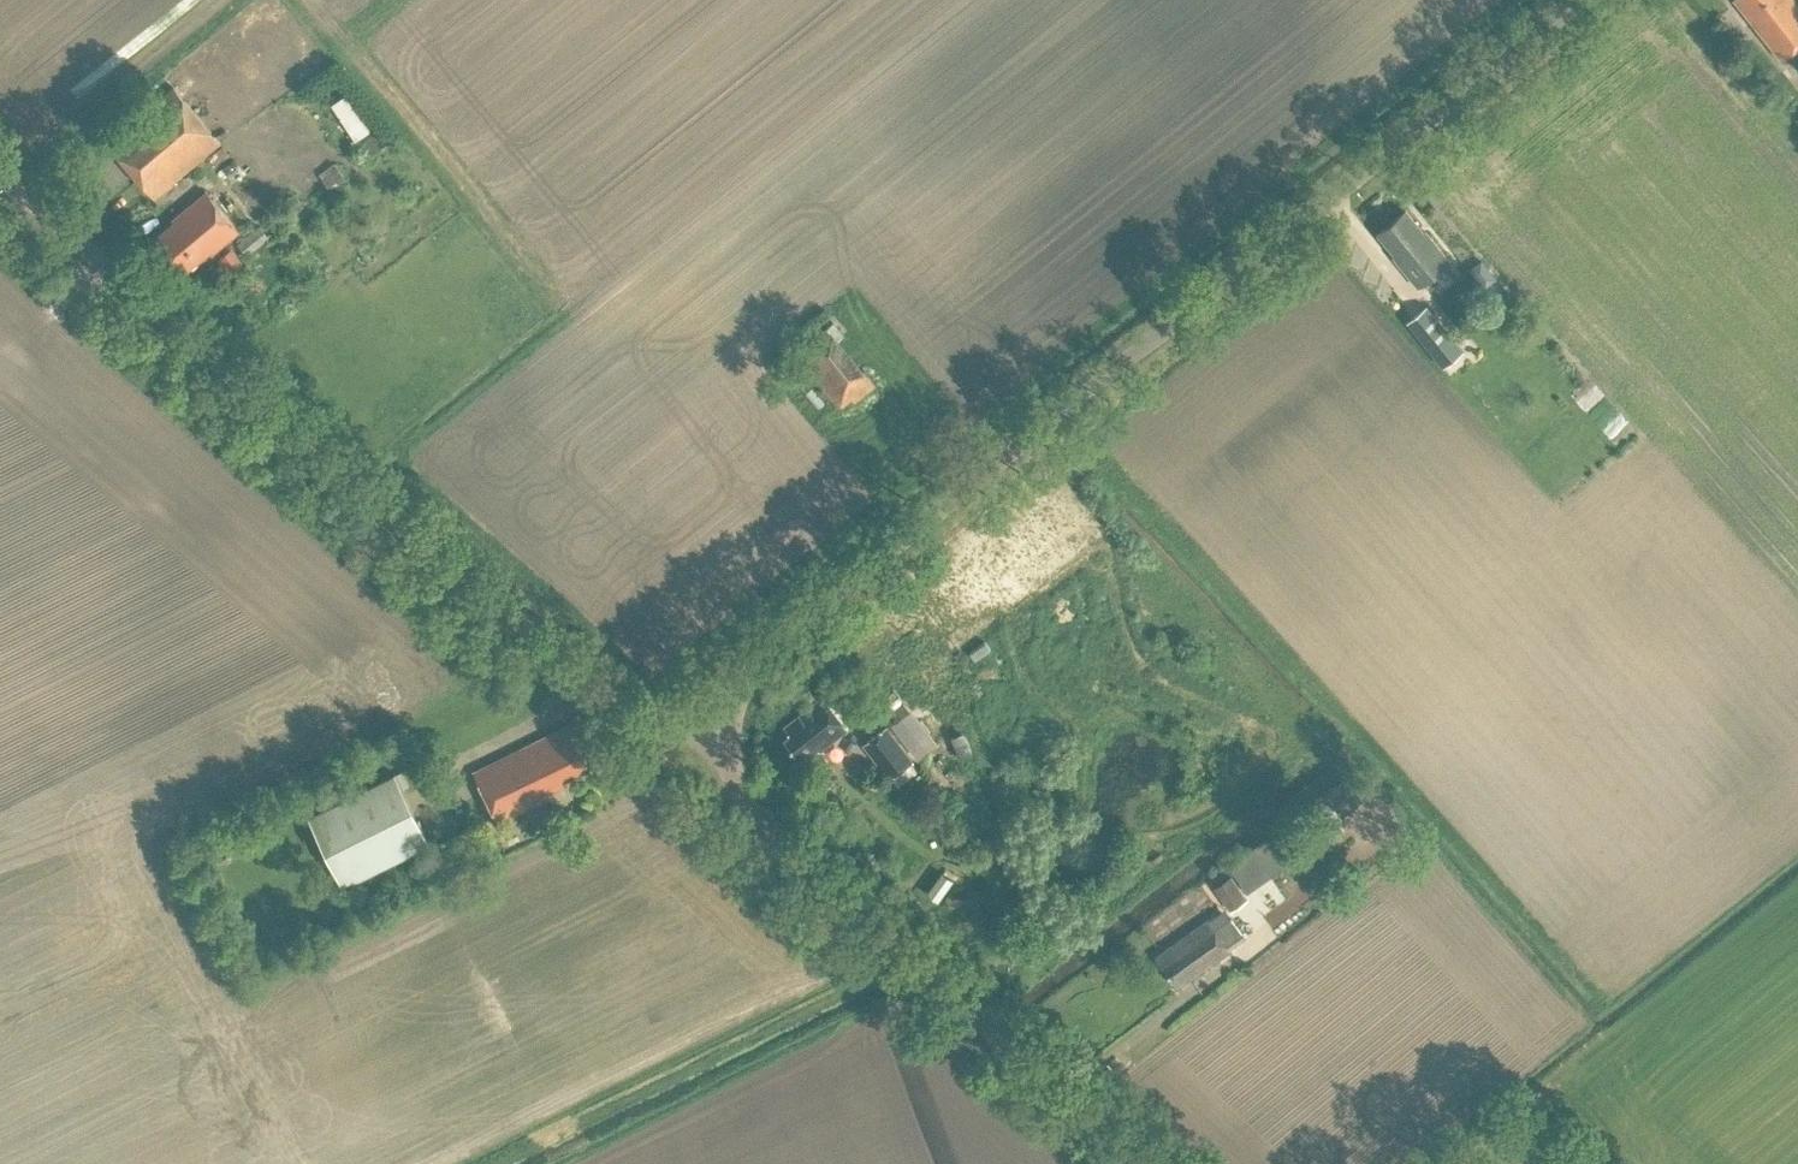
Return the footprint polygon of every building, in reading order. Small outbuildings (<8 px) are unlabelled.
[(1781,56),(1797,43),(1797,1),(1797,0),(1737,0),(1781,56)] [(176,83),(109,139),(155,195),(223,139),(176,83)] [(346,93),(331,102),(355,140),(370,131),(346,93)] [(335,162),(319,173),(329,188),(345,177),(335,162)] [(216,248),(242,226),(209,187),(174,216),(175,218),(161,230),(190,265),(214,245),(216,248)] [(1381,232),(1397,251),(1394,254),(1419,284),(1450,258),(1424,228),(1422,230),(1405,211),(1381,232)] [(245,260),(233,244),(221,254),(234,269),(245,260)] [(1464,349),(1427,303),(1406,320),(1443,366),(1464,349)] [(857,402),(876,387),(829,329),(799,354),(841,407),(853,397),(857,402)] [(790,732),(783,738),(796,755),(804,749),(808,755),(819,747),(820,749),(848,728),(823,695),(784,724),(790,732)] [(565,777),(590,765),(568,722),(475,769),(500,819),(551,794),(550,792),(568,782),(565,777)] [(887,725),(863,743),(889,778),(913,760),(887,725)] [(397,771),(310,813),(344,884),(431,842),(397,771)] [(940,899),(953,876),(941,869),(928,892),(940,899)] [(1230,874),(1215,885),(1231,909),(1247,898),(1230,874)] [(1231,949),(1227,943),(1245,930),(1234,915),(1216,928),(1209,918),(1156,955),(1174,981),(1187,972),(1191,977),(1231,949)]
